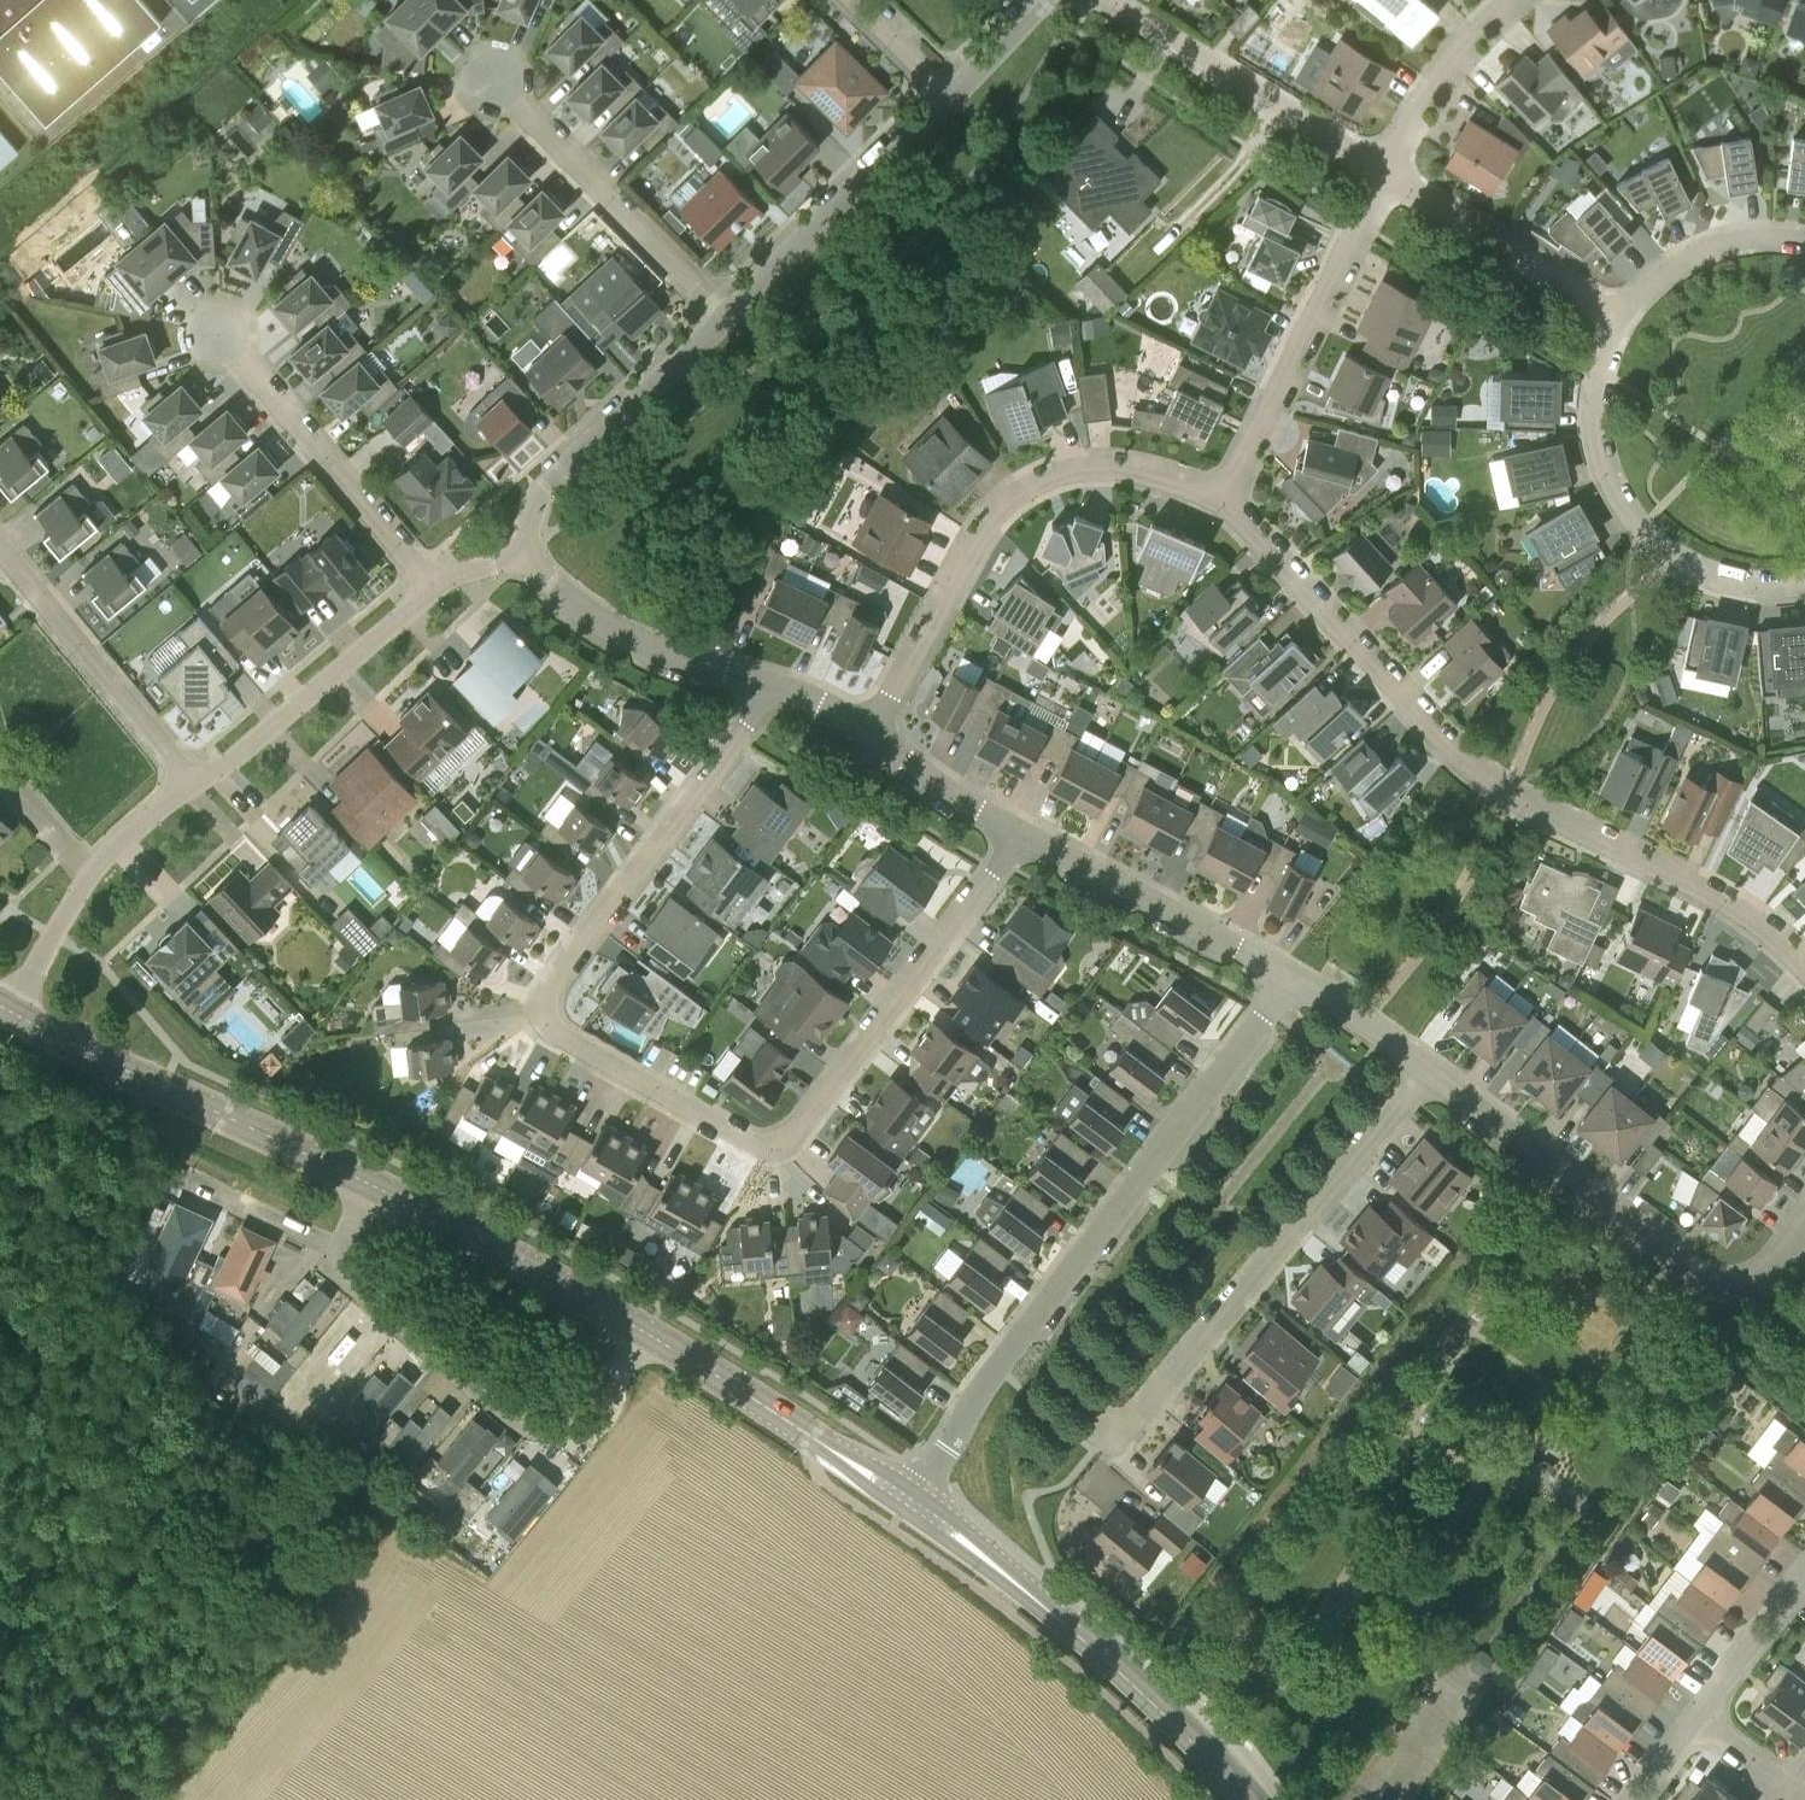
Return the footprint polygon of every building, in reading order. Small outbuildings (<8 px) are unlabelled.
[(46,123),(161,22),(142,0),(37,0),(0,32),(0,71),(46,123)] [(37,0),(0,0),(0,32),(37,0)] [(443,30),(414,0),(406,0),(387,18),(391,22),(378,35),(390,47),(388,65),(383,64),(383,65),(424,71),(425,67),(423,66),(425,52),(423,50),(430,43),(423,36),(435,24),(442,31),(443,30)] [(443,30),(445,28),(438,21),(449,9),(456,17),(464,10),(466,12),(481,9),(481,11),(485,11),(484,0),(414,0),(443,30)] [(498,7),(504,9),(503,11),(502,10),(501,13),(521,21),(522,19),(521,19),(521,17),(527,20),(536,0),(501,0),(498,7)] [(732,20),(738,14),(752,29),(780,0),(712,0),(732,20)] [(1439,13),(1423,0),(1355,0),(1352,4),(1381,28),(1385,23),(1412,45),(1439,13)] [(1633,3),(1634,13),(1638,15),(1643,16),(1648,17),(1652,16),(1650,0),(1630,0),(1633,3)] [(1741,3),(1740,11),(1775,23),(1783,0),(1732,0),(1741,3)] [(1788,30),(1804,36),(1804,0),(1799,0),(1788,30)] [(1239,37),(1260,15),(1248,4),(1228,27),(1239,37)] [(1628,37),(1606,6),(1592,18),(1584,9),(1569,21),(1564,15),(1547,29),(1584,74),(1628,37)] [(601,63),(602,62),(624,40),(605,21),(594,27),(581,14),(579,17),(572,10),(555,27),(562,34),(548,48),(570,70),(590,51),(601,63)] [(1208,17),(1200,28),(1210,36),(1218,25),(1208,17)] [(622,29),(617,33),(622,38),(627,34),(622,29)] [(1383,88),(1393,72),(1341,40),(1331,57),(1339,62),(1321,93),(1357,116),(1376,84),(1383,88)] [(859,110),(883,86),(847,51),(828,71),(817,60),(801,76),(775,51),(760,67),(765,72),(778,84),(787,94),(797,83),(847,132),(864,115),(859,110)] [(1583,96),(1547,52),(1534,64),(1524,54),(1495,84),(1535,125),(1547,113),(1552,118),(1562,118),(1569,110),(1583,96)] [(302,63),(310,72),(324,60),(311,55),(302,63)] [(1674,73),(1672,55),(1658,57),(1661,75),(1674,73)] [(1758,60),(1744,55),(1739,70),(1753,75),(1758,60)] [(325,59),(324,60),(310,72),(309,73),(323,89),(339,75),(325,59)] [(622,110),(636,97),(645,88),(626,69),(614,75),(602,62),(601,63),(568,96),(572,100),(570,102),(570,101),(569,102),(584,118),(585,116),(584,116),(586,114),(590,118),(610,99),(622,110)] [(401,93),(397,84),(376,94),(379,103),(376,104),(384,120),(374,129),(385,153),(421,137),(420,135),(413,138),(407,125),(432,113),(430,108),(432,107),(433,108),(434,107),(425,87),(424,88),(424,89),(422,90),(419,85),(401,93)] [(636,97),(622,110),(602,130),(606,134),(604,136),(603,135),(602,136),(618,152),(619,151),(618,150),(620,148),(624,152),(644,133),(654,143),(648,149),(650,150),(678,122),(659,103),(645,88),(636,97)] [(1761,103),(1749,112),(1760,128),(1772,119),(1761,103)] [(272,118),(260,105),(246,117),(258,130),(272,118)] [(1118,134),(1095,112),(1042,171),(1064,191),(1060,195),(1097,229),(1113,211),(1135,231),(1155,209),(1144,199),(1163,178),(1150,166),(1135,151),(1125,161),(1108,145),(1118,134)] [(819,145),(787,113),(746,153),(752,159),(764,171),(763,178),(771,185),(777,185),(785,193),(802,176),(795,169),(819,145)] [(1530,141),(1504,114),(1492,133),(1469,119),(1453,145),(1457,147),(1446,166),(1489,192),(1510,159),(1517,163),(1530,141)] [(683,138),(696,125),(687,116),(674,128),(683,138)] [(710,165),(724,151),(697,124),(696,125),(683,138),(710,165)] [(0,129),(0,168),(19,151),(0,129)] [(474,188),(475,187),(463,175),(482,156),(460,134),(446,148),(439,142),(422,158),(429,165),(427,168),(439,180),(433,191),(452,211),(474,188)] [(1757,188),(1750,138),(1720,142),(1720,144),(1692,148),(1705,177),(1725,174),(1728,192),(1757,188)] [(1792,138),(1786,188),(1804,191),(1804,140),(1792,138)] [(1595,150),(1585,160),(1598,174),(1608,164),(1595,150)] [(508,223),(522,209),(510,197),(530,177),(526,173),(528,171),(529,172),(530,171),(514,155),(513,156),(514,157),(512,159),(508,155),(475,187),(474,188),(487,201),(480,212),(500,231),(508,223)] [(1575,175),(1576,171),(1579,160),(1564,155),(1561,166),(1559,170),(1575,175)] [(1690,203),(1668,157),(1641,171),(1642,172),(1616,184),(1637,208),(1655,199),(1664,216),(1690,203)] [(341,182),(353,174),(349,168),(337,176),(341,182)] [(721,175),(718,171),(706,183),(709,186),(682,213),(717,248),(736,229),(734,227),(741,220),(749,228),(765,213),(762,211),(724,172),(721,175)] [(1632,237),(1621,225),(1632,216),(1603,185),(1593,194),(1598,199),(1578,217),(1572,210),(1566,211),(1549,225),(1548,230),(1555,239),(1582,257),(1597,243),(1609,257),(1632,237)] [(522,209),(508,223),(521,235),(514,246),(534,266),(562,238),(560,236),(554,241),(544,231),(564,212),(560,207),(562,205),(562,206),(563,205),(548,190),(547,191),(548,191),(546,193),(542,189),(522,209)] [(1265,198),(1258,195),(1250,212),(1247,211),(1241,223),(1262,233),(1261,236),(1259,234),(1256,237),(1252,244),(1250,247),(1254,251),(1246,266),(1282,284),(1299,249),(1287,243),(1291,233),(1287,231),(1296,213),(1289,210),(1291,207),(1289,205),(1287,203),(1284,201),(1280,199),(1276,197),(1272,196),(1270,195),(1266,195),(1265,198)] [(281,266),(305,221),(284,209),(267,227),(252,219),(250,222),(241,217),(230,238),(239,242),(229,260),(234,263),(233,266),(232,265),(231,266),(250,277),(251,275),(250,275),(251,273),(256,275),(267,255),(280,262),(279,264),(281,266)] [(137,237),(172,278),(174,277),(167,269),(180,259),(186,266),(194,260),(196,262),(211,261),(211,263),(215,263),(213,220),(212,221),(212,225),(193,225),(182,212),(168,224),(165,221),(142,240),(139,236),(137,237)] [(171,279),(172,278),(137,237),(136,238),(140,242),(116,262),(120,266),(106,277),(117,290),(114,308),(109,308),(109,309),(150,318),(151,314),(149,313),(152,299),(150,297),(158,290),(152,282),(164,272),(171,279)] [(420,266),(426,262),(428,256),(424,250),(417,248),(411,251),(410,258),(413,264),(420,266)] [(395,270),(409,286),(419,277),(404,261),(395,270)] [(658,304),(619,262),(618,263),(619,264),(606,276),(600,269),(562,303),(556,297),(554,298),(603,352),(604,351),(602,348),(625,328),(633,336),(651,320),(646,314),(658,304)] [(1107,315),(1127,295),(1098,263),(1077,283),(1098,305),(1107,315)] [(327,324),(328,323),(345,309),(352,303),(334,282),(323,288),(311,274),(309,276),(303,269),(284,284),(291,292),(275,305),(295,329),(316,311),(327,324)] [(1403,369),(1434,306),(1382,280),(1358,330),(1371,336),(1364,349),(1403,369)] [(1267,315),(1219,291),(1212,307),(1206,305),(1201,306),(1197,310),(1196,316),(1198,321),(1203,324),(1196,339),(1243,363),(1267,315)] [(553,339),(574,320),(554,298),(533,318),(553,339)] [(1126,300),(1118,308),(1127,316),(1134,308),(1126,300)] [(344,373),(359,360),(368,352),(351,332),(359,325),(345,309),(328,323),(327,324),(292,354),(295,358),(293,360),(293,359),(291,360),(305,377),(306,376),(306,375),(308,373),(312,378),(333,360),(344,373)] [(460,325),(449,313),(438,323),(449,335),(460,325)] [(1093,336),(1093,332),(1092,318),(1077,320),(1078,337),(1093,336)] [(1072,341),(1069,322),(1051,325),(1054,344),(1072,341)] [(126,338),(122,329),(100,337),(103,346),(100,347),(106,364),(96,371),(105,397),(142,384),(141,381),(134,384),(129,370),(155,361),(153,356),(156,355),(156,356),(158,355),(150,335),(149,335),(149,336),(147,337),(145,332),(126,338)] [(558,405),(597,370),(566,336),(527,371),(558,405)] [(1379,424),(1385,399),(1379,396),(1388,377),(1345,356),(1328,391),(1332,393),(1324,409),(1379,424)] [(55,374),(42,358),(32,366),(45,382),(55,374)] [(930,359),(920,370),(932,381),(942,370),(930,359)] [(359,360),(344,373),(323,391),(326,395),(324,397),(323,396),(322,397),(336,414),(338,413),(337,412),(339,410),(341,413),(363,395),(372,406),(366,411),(368,413),(398,388),(382,368),(370,374),(359,360)] [(1042,433),(1038,424),(1066,414),(1059,396),(1064,394),(1052,360),(1018,372),(1021,379),(986,392),(998,426),(1003,424),(1010,445),(1042,433)] [(1202,446),(1223,403),(1221,402),(1228,387),(1179,363),(1168,384),(1177,388),(1164,413),(1134,408),(1131,427),(1171,434),(1171,433),(1172,430),(1202,446)] [(1439,383),(1444,371),(1438,367),(1430,370),(1427,377),(1439,383)] [(1083,421),(1111,417),(1105,372),(1078,375),(1083,421)] [(507,452),(532,429),(520,415),(534,402),(509,374),(482,399),(490,408),(478,419),(507,452)] [(1555,430),(1556,381),(1505,380),(1503,428),(1555,430)] [(167,460),(191,440),(191,439),(180,426),(202,408),(181,384),(166,397),(159,390),(141,405),(147,412),(145,414),(156,428),(149,439),(159,450),(165,457),(167,460)] [(454,441),(412,395),(385,419),(405,441),(420,428),(442,452),(454,441)] [(1431,423),(1456,423),(1456,404),(1432,403),(1431,423)] [(222,476),(237,463),(226,451),(247,433),(244,429),(246,427),(246,428),(248,427),(234,410),(232,411),(233,412),(231,413),(227,409),(191,439),(191,440),(202,453),(195,463),(213,484),(222,476)] [(951,503),(991,462),(944,417),(904,458),(915,468),(912,470),(912,477),(917,481),(922,480),(925,478),(951,503)] [(37,450),(43,445),(24,422),(0,443),(0,465),(4,469),(0,473),(0,483),(12,497),(50,466),(37,450)] [(1371,461),(1378,438),(1339,428),(1334,446),(1308,440),(1303,460),(1297,458),(1293,474),(1281,486),(1294,500),(1298,514),(1312,518),(1314,520),(1340,495),(1346,497),(1356,457),(1371,461)] [(1450,429),(1422,429),(1422,454),(1450,454),(1450,429)] [(1547,438),(1546,429),(1537,429),(1537,438),(1547,438)] [(1414,444),(1418,433),(1411,431),(1405,434),(1403,441),(1414,444)] [(98,457),(108,469),(123,456),(114,445),(98,457)] [(1518,503),(1569,492),(1558,445),(1508,456),(1518,503)] [(237,463),(222,476),(233,490),(226,500),(244,521),(274,496),(272,494),(267,498),(257,487),(278,470),(275,465),(277,463),(278,464),(279,463),(265,447),(264,448),(262,450),(258,446),(237,463)] [(165,457),(159,450),(155,453),(161,460),(165,457)] [(472,483),(467,477),(448,456),(436,467),(424,453),(397,477),(410,491),(405,495),(406,496),(430,522),(441,511),(468,487),(472,483)] [(99,525),(86,509),(92,504),(73,482),(34,514),(36,516),(38,514),(48,525),(49,524),(53,529),(44,536),(60,556),(99,525)] [(196,499),(213,517),(225,506),(209,487),(196,499)] [(908,572),(918,556),(911,552),(929,521),(880,494),(854,542),(908,572)] [(1394,511),(1407,518),(1414,504),(1400,498),(1394,511)] [(1577,505),(1532,531),(1556,573),(1594,551),(1601,547),(1577,505)] [(1103,526),(1075,514),(1071,522),(1070,519),(1059,524),(1060,527),(1052,524),(1040,552),(1053,557),(1050,564),(1064,579),(1098,567),(1105,564),(1104,542),(1097,539),(1103,526)] [(131,518),(122,526),(131,537),(140,529),(131,518)] [(1149,526),(1137,521),(1136,542),(1141,545),(1136,557),(1147,561),(1139,579),(1171,593),(1179,575),(1189,580),(1195,568),(1200,570),(1215,554),(1203,549),(1205,544),(1185,536),(1185,534),(1172,528),(1171,530),(1151,521),(1149,526)] [(369,573),(354,554),(354,547),(347,539),(341,539),(335,532),(301,560),(299,557),(275,576),(303,609),(327,590),(324,587),(329,583),(335,583),(344,594),(369,573)] [(1448,555),(1458,545),(1447,534),(1437,544),(1448,555)] [(811,535),(804,548),(815,554),(822,542),(811,535)] [(202,552),(189,536),(178,545),(191,561),(202,552)] [(147,583),(135,568),(141,563),(122,540),(83,573),(84,575),(87,572),(96,584),(97,583),(101,587),(92,595),(109,615),(147,583)] [(1370,548),(1364,541),(1353,541),(1336,557),(1365,589),(1388,568),(1378,557),(1381,555),(1373,546),(1370,548)] [(782,630),(802,588),(781,578),(791,558),(774,550),(761,579),(773,584),(757,618),(759,619),(757,623),(776,631),(777,628),(782,630)] [(1429,575),(1417,562),(1386,590),(1398,604),(1388,613),(1414,643),(1457,604),(1430,574),(1429,575)] [(870,581),(875,571),(861,565),(857,576),(870,581)] [(1501,568),(1497,571),(1495,576),(1497,581),(1501,584),(1506,584),(1511,581),(1512,576),(1510,571),(1506,568),(1501,568)] [(1030,655),(1049,625),(1041,620),(1049,607),(1038,600),(1040,597),(1041,596),(1021,575),(1000,594),(1004,599),(995,612),(1000,615),(991,630),(1030,655)] [(1246,589),(1238,579),(1224,592),(1215,582),(1193,600),(1178,615),(1187,625),(1182,629),(1222,654),(1231,647),(1229,645),(1260,616),(1256,612),(1258,610),(1259,611),(1266,605),(1249,586),(1246,589)] [(266,644),(274,653),(300,631),(294,623),(294,617),(288,609),(282,609),(263,586),(242,604),(230,589),(210,606),(252,656),(266,644)] [(831,622),(845,595),(829,587),(823,598),(802,588),(782,630),(807,642),(819,616),(831,622)] [(845,595),(831,622),(844,628),(831,654),(863,669),(873,647),(867,644),(877,623),(882,626),(888,615),(886,609),(866,599),(861,602),(845,595)] [(213,700),(216,702),(229,691),(227,688),(228,687),(221,679),(239,664),(199,615),(178,633),(191,648),(158,675),(176,696),(178,694),(196,715),(213,700)] [(1731,676),(1742,626),(1695,616),(1684,666),(1731,676)] [(1484,683),(1502,668),(1487,651),(1494,644),(1470,618),(1447,639),(1459,653),(1440,671),(1463,696),(1481,680),(1484,683)] [(518,635),(503,619),(483,638),(485,640),(473,652),(478,657),(455,678),(494,719),(496,717),(521,693),(512,684),(525,671),(532,677),(548,654),(549,653),(520,632),(518,635)] [(1804,680),(1804,632),(1804,626),(1756,629),(1761,695),(1777,694),(1776,682),(1804,680)] [(1301,649),(1286,633),(1269,649),(1257,638),(1221,671),(1242,694),(1254,684),(1272,703),(1315,664),(1312,660),(1316,656),(1306,644),(1301,649)] [(1137,647),(1145,647),(1148,641),(1145,635),(1138,634),(1134,641),(1137,647)] [(1011,644),(997,636),(992,646),(1005,654),(1011,644)] [(1050,666),(1032,656),(1025,668),(1043,678),(1050,666)] [(982,708),(996,681),(980,673),(975,683),(953,672),(931,714),(956,727),(970,702),(982,708)] [(1133,682),(1124,674),(1114,685),(1123,693),(1133,682)] [(1008,688),(996,681),(982,708),(994,714),(976,748),(977,749),(976,753),(994,762),(995,759),(1000,761),(1022,720),(998,707),(1008,688)] [(1324,696),(1314,685),(1275,721),(1313,763),(1344,734),(1346,736),(1349,734),(1347,732),(1363,717),(1347,700),(1344,703),(1331,690),(1324,696)] [(1639,687),(1633,698),(1644,704),(1648,697),(1646,690),(1639,687)] [(1678,699),(1674,687),(1659,693),(1663,704),(1678,699)] [(446,741),(461,726),(428,691),(400,718),(409,727),(410,727),(412,733),(410,733),(393,749),(387,743),(386,745),(419,779),(453,747),(446,741)] [(678,740),(682,735),(647,709),(623,706),(620,725),(611,737),(636,756),(644,744),(663,759),(667,754),(671,757),(682,743),(678,740)] [(1073,800),(1095,758),(1074,747),(1086,725),(1073,719),(1067,730),(1064,728),(1050,755),(1062,762),(1048,787),(1050,788),(1049,791),(1066,801),(1068,798),(1073,800)] [(1050,755),(1064,728),(1049,720),(1043,731),(1022,720),(1000,761),(1025,775),(1038,749),(1050,755)] [(1623,751),(1603,793),(1637,809),(1651,780),(1664,787),(1689,733),(1675,726),(1663,751),(1649,744),(1641,760),(1623,751)] [(1392,762),(1380,757),(1362,738),(1330,767),(1348,786),(1349,785),(1356,796),(1370,817),(1382,807),(1389,815),(1401,798),(1397,793),(1416,776),(1398,756),(1392,762)] [(1262,754),(1253,742),(1240,753),(1250,764),(1262,754)] [(368,845),(375,838),(417,798),(369,747),(347,768),(356,776),(340,792),(346,799),(335,810),(368,845)] [(541,759),(529,750),(520,762),(532,771),(541,759)] [(646,782),(612,756),(594,779),(570,761),(561,773),(600,803),(609,791),(628,806),(632,801),(635,804),(646,789),(643,787),(646,782)] [(1122,795),(1137,767),(1121,759),(1116,769),(1095,758),(1073,800),(1097,813),(1108,788),(1122,795)] [(1146,839),(1168,797),(1147,786),(1153,775),(1137,767),(1122,795),(1133,799),(1121,826),(1123,827),(1121,830),(1139,839),(1141,836),(1146,839)] [(1719,832),(1741,784),(1714,771),(1707,788),(1685,777),(1663,823),(1698,839),(1704,826),(1719,832)] [(774,796),(756,782),(732,813),(744,821),(733,835),(768,861),(811,803),(784,782),(774,796)] [(466,821),(476,812),(462,797),(452,807),(466,821)] [(1196,833),(1210,806),(1194,797),(1189,808),(1168,797),(1146,839),(1170,852),(1184,826),(1196,833)] [(1750,799),(1728,847),(1757,867),(1763,858),(1772,864),(1774,861),(1786,869),(1786,870),(1787,871),(1804,845),(1804,838),(1786,824),(1793,815),(1772,800),(1765,810),(1750,799)] [(831,809),(829,810),(839,827),(841,826),(843,825),(852,818),(842,802),(831,809)] [(446,842),(460,828),(436,803),(421,817),(446,842)] [(610,829),(576,803),(559,826),(549,819),(540,831),(565,850),(573,838),(593,853),(596,848),(600,851),(611,836),(607,834),(610,829)] [(1218,877),(1241,836),(1220,825),(1226,814),(1210,806),(1196,833),(1208,839),(1194,865),(1196,866),(1194,869),(1212,878),(1214,875),(1218,877)] [(345,841),(314,808),(296,825),(292,821),(282,830),(292,841),(281,851),(310,883),(332,863),(328,858),(345,841)] [(1295,827),(1311,836),(1320,820),(1304,811),(1295,827)] [(0,813),(0,836),(11,825),(0,813)] [(481,841),(480,835),(476,831),(470,832),(466,836),(466,842),(471,846),(477,846),(481,841)] [(1268,871),(1283,845),(1267,836),(1261,847),(1241,836),(1218,877),(1243,890),(1256,865),(1268,871)] [(737,855),(714,838),(688,871),(700,880),(690,893),(733,925),(768,879),(740,858),(741,856),(738,854),(737,855)] [(331,864),(343,877),(365,855),(353,843),(331,864)] [(1283,845),(1268,871),(1280,878),(1267,903),(1298,920),(1309,898),(1303,896),(1314,875),(1293,863),(1298,853),(1283,845)] [(909,915),(935,881),(889,846),(863,881),(864,881),(854,895),(889,921),(899,908),(909,915)] [(575,876),(541,850),(523,873),(513,866),(504,878),(529,897),(538,885),(557,900),(560,895),(564,898),(575,883),(571,881),(575,876)] [(1571,875),(1540,861),(1530,881),(1529,881),(1529,880),(1528,879),(1526,882),(1525,885),(1524,887),(1522,891),(1524,891),(1526,891),(1519,905),(1536,913),(1540,904),(1562,914),(1546,947),(1582,963),(1600,924),(1587,917),(1600,889),(1585,882),(1588,875),(1588,874),(1585,872),(1582,871),(1579,871),(1576,871),(1572,871),(1572,873),(1571,875)] [(304,898),(271,862),(257,875),(259,877),(252,884),(240,871),(211,898),(250,939),(279,912),(272,904),(291,886),(303,898),(304,898)] [(1795,889),(1804,899),(1804,880),(1795,889)] [(453,913),(469,925),(493,944),(502,933),(521,947),(524,942),(528,945),(539,931),(535,928),(539,924),(505,897),(487,921),(462,902),(453,913)] [(1042,919),(1022,903),(995,939),(1006,948),(996,962),(1040,996),(1052,980),(1042,973),(1068,938),(1067,937),(1071,932),(1046,913),(1042,919)] [(725,938),(681,905),(671,918),(660,909),(637,939),(663,958),(662,960),(665,962),(666,961),(683,974),(704,946),(713,953),(725,938)] [(167,987),(200,1022),(236,988),(216,968),(239,947),(201,907),(200,908),(211,920),(198,932),(187,921),(175,933),(174,932),(161,944),(162,945),(149,957),(160,969),(156,972),(168,984),(163,989),(164,990),(167,987)] [(1672,986),(1690,948),(1673,940),(1677,932),(1661,924),(1663,920),(1638,907),(1625,934),(1626,935),(1615,958),(1672,986)] [(363,955),(380,939),(379,938),(369,927),(351,908),(334,924),(363,955)] [(891,940),(853,911),(840,927),(832,921),(822,922),(801,950),(841,982),(853,967),(864,976),(891,940)] [(398,924),(407,931),(415,920),(406,914),(398,924)] [(506,954),(493,944),(469,925),(451,948),(441,941),(432,953),(457,971),(466,960),(485,974),(492,965),(495,968),(506,954)] [(406,934),(395,926),(387,937),(398,945),(406,934)] [(802,937),(791,929),(786,936),(797,944),(802,937)] [(1605,947),(1593,941),(1584,961),(1596,966),(1605,947)] [(355,962),(355,954),(350,948),(342,948),(336,953),(335,961),(341,967),(349,967),(355,962)] [(1728,960),(1712,953),(1704,970),(1700,968),(1687,998),(1702,1005),(1685,1043),(1703,1051),(1704,1050),(1712,1056),(1728,1037),(1719,1030),(1745,997),(1730,990),(1734,985),(1746,970),(1730,957),(1728,960)] [(659,961),(650,954),(644,960),(654,968),(659,961)] [(702,1004),(638,957),(637,958),(650,968),(642,980),(619,963),(601,986),(607,990),(599,1001),(616,1013),(614,1017),(658,1036),(667,1014),(694,1025),(702,1004)] [(986,1043),(1008,1014),(1000,1008),(1012,992),(975,965),(960,986),(967,992),(960,1002),(964,1004),(953,1018),(986,1043)] [(1469,1046),(1505,1001),(1485,986),(1490,980),(1477,970),(1457,996),(1468,1005),(1452,1026),(1460,1032),(1457,1036),(1469,1046)] [(817,1038),(845,1001),(807,971),(780,1007),(778,1005),(767,1021),(795,1043),(806,1029),(817,1038)] [(1557,983),(1569,989),(1575,976),(1567,972),(1561,975),(1557,983)] [(394,1030),(424,1027),(423,1012),(447,1010),(446,1004),(450,1003),(448,985),(444,986),(443,980),(401,985),(400,981),(390,983),(383,991),(384,1002),(376,1003),(372,1007),(375,1032),(394,1030)] [(1141,1025),(1170,1048),(1185,1029),(1194,1036),(1211,1013),(1207,1010),(1211,1005),(1191,990),(1187,995),(1172,984),(1156,1005),(1147,998),(1129,1000),(1122,1010),(1141,1025)] [(1551,985),(1538,1000),(1549,1009),(1562,994),(1551,985)] [(1744,1022),(1756,1031),(1775,1008),(1763,998),(1744,1022)] [(1141,1025),(1122,1010),(1107,999),(1097,1012),(1112,1023),(1110,1025),(1129,1040),(1109,1067),(1148,1096),(1165,1074),(1156,1068),(1170,1048),(1141,1025)] [(1520,1046),(1540,1020),(1529,1011),(1525,1017),(1505,1001),(1469,1046),(1481,1055),(1484,1051),(1493,1058),(1509,1038),(1520,1046)] [(1548,1010),(1542,1019),(1547,1023),(1554,1015),(1548,1010)] [(1532,1096),(1567,1050),(1548,1035),(1552,1029),(1540,1020),(1520,1046),(1531,1055),(1515,1075),(1523,1082),(1520,1086),(1532,1096)] [(943,1099),(965,1069),(977,1054),(933,1022),(912,1049),(924,1058),(912,1075),(943,1099)] [(1756,1031),(1744,1022),(1735,1035),(1746,1045),(1756,1031)] [(424,1027),(394,1030),(396,1045),(408,1044),(411,1073),(453,1068),(453,1062),(457,1062),(455,1044),(451,1044),(450,1038),(426,1041),(424,1027)] [(273,1052),(285,1064),(297,1051),(287,1038),(273,1052)] [(776,1077),(791,1058),(766,1039),(752,1059),(745,1053),(722,1084),(735,1093),(735,1097),(744,1103),(747,1103),(760,1113),(783,1083),(776,1077)] [(1618,1048),(1609,1041),(1600,1053),(1609,1060),(1618,1048)] [(1032,1051),(1021,1043),(1010,1057),(1021,1066),(1032,1051)] [(1668,1054),(1662,1049),(1651,1064),(1657,1068),(1668,1054)] [(1583,1096),(1603,1070),(1592,1061),(1588,1067),(1567,1050),(1532,1096),(1545,1105),(1548,1101),(1556,1108),(1572,1087),(1583,1096)] [(1803,1093),(1804,1095),(1804,1055),(1781,1075),(1780,1075),(1803,1092),(1803,1093)] [(1596,1146),(1631,1101),(1611,1085),(1615,1079),(1603,1070),(1583,1096),(1594,1105),(1578,1125),(1587,1132),(1584,1136),(1596,1146)] [(489,1127),(505,1099),(513,1085),(497,1076),(495,1080),(485,1074),(473,1095),(460,1088),(445,1115),(447,1117),(442,1126),(451,1131),(456,1122),(458,1123),(464,1112),(489,1127)] [(1780,1075),(1778,1074),(1753,1108),(1768,1120),(1767,1120),(1802,1146),(1804,1142),(1804,1113),(1794,1105),(1803,1093),(1803,1092),(1780,1075)] [(904,1157),(918,1138),(907,1129),(926,1103),(891,1077),(867,1109),(879,1118),(869,1131),(904,1157)] [(1130,1100),(1101,1078),(1090,1092),(1075,1081),(1054,1109),(1107,1149),(1124,1127),(1115,1120),(1130,1100)] [(490,1126),(526,1146),(555,1094),(538,1084),(536,1088),(530,1085),(518,1106),(505,1099),(489,1127),(490,1126)] [(562,1166),(577,1140),(565,1133),(577,1111),(571,1108),(573,1104),(555,1094),(526,1146),(549,1159),(562,1166)] [(1647,1146),(1651,1141),(1667,1120),(1655,1110),(1651,1116),(1631,1101),(1596,1146),(1608,1155),(1611,1151),(1619,1158),(1636,1137),(1647,1146)] [(1798,1151),(1802,1146),(1767,1120),(1751,1143),(1735,1132),(1726,1144),(1741,1155),(1741,1156),(1751,1163),(1751,1162),(1760,1151),(1785,1169),(1788,1164),(1789,1165),(1794,1164),(1799,1156),(1799,1151),(1798,1151)] [(605,1176),(628,1135),(611,1125),(608,1129),(602,1126),(590,1147),(577,1140),(562,1166),(574,1173),(598,1187),(605,1176)] [(1067,1202),(1084,1180),(1075,1173),(1090,1153),(1061,1130),(1028,1172),(1067,1202)] [(880,1200),(892,1189),(889,1184),(886,1181),(895,1168),(849,1134),(828,1160),(843,1172),(844,1176),(829,1196),(854,1219),(874,1195),(880,1200)] [(632,1213),(647,1187),(634,1179),(649,1152),(643,1149),(645,1145),(628,1135),(605,1176),(628,1189),(618,1206),(632,1213)] [(1435,1217),(1470,1175),(1426,1138),(1391,1180),(1435,1217)] [(1651,1141),(1647,1146),(1632,1165),(1644,1175),(1662,1151),(1651,1141)] [(929,1155),(918,1146),(909,1158),(920,1167),(929,1155)] [(1776,1181),(1751,1162),(1751,1163),(1741,1156),(1724,1178),(1709,1167),(1700,1179),(1725,1198),(1725,1197),(1734,1186),(1759,1204),(1763,1199),(1768,1199),(1773,1191),(1773,1186),(1772,1186),(1776,1181)] [(562,1166),(556,1178),(567,1185),(574,1173),(562,1166)] [(674,1223),(697,1182),(680,1172),(678,1176),(671,1172),(659,1194),(647,1187),(632,1213),(645,1221),(651,1210),(674,1223)] [(1700,1179),(1699,1178),(1698,1179),(1700,1181),(1692,1202),(1704,1211),(1697,1220),(1726,1241),(1731,1234),(1732,1234),(1737,1233),(1742,1226),(1741,1221),(1746,1213),(1725,1197),(1725,1198),(1700,1179)] [(697,1182),(674,1223),(697,1236),(691,1247),(704,1254),(719,1227),(707,1220),(719,1199),(712,1196),(714,1192),(697,1182)] [(959,1190),(942,1182),(935,1197),(952,1205),(959,1190)] [(1050,1206),(1020,1183),(1006,1202),(987,1194),(975,1209),(988,1225),(1027,1255),(1044,1233),(1035,1226),(1050,1206)] [(928,1224),(939,1209),(926,1200),(915,1214),(928,1224)] [(1432,1233),(1392,1200),(1381,1214),(1370,1205),(1341,1239),(1380,1272),(1395,1255),(1406,1264),(1432,1233)] [(188,1203),(156,1259),(180,1273),(212,1216),(188,1203)] [(786,1243),(789,1273),(790,1283),(834,1279),(832,1261),(857,1259),(865,1248),(847,1235),(830,1237),(828,1214),(822,1215),(821,1211),(803,1212),(804,1217),(798,1217),(800,1241),(786,1243)] [(887,1213),(874,1229),(886,1238),(898,1222),(887,1213)] [(789,1273),(786,1243),(772,1244),(770,1220),(764,1221),(763,1216),(745,1218),(746,1222),(740,1223),(741,1230),(726,1232),(727,1243),(721,1244),(724,1268),(773,1263),(774,1275),(789,1273)] [(634,1243),(642,1225),(630,1219),(622,1237),(634,1243)] [(281,1242),(248,1225),(217,1283),(251,1300),(281,1242)] [(987,1307),(1004,1285),(995,1278),(1010,1258),(980,1236),(948,1278),(987,1307)] [(636,1250),(628,1263),(644,1273),(652,1259),(636,1250)] [(195,1281),(204,1261),(194,1256),(185,1276),(195,1281)] [(1377,1288),(1343,1259),(1332,1273),(1321,1263),(1292,1298),(1325,1326),(1353,1292),(1365,1302),(1377,1288)] [(204,1285),(214,1265),(204,1261),(195,1281),(204,1285)] [(144,1290),(167,1298),(175,1276),(152,1267),(144,1290)] [(195,1281),(185,1276),(169,1307),(172,1308),(182,1313),(195,1281)] [(197,1281),(195,1281),(182,1313),(181,1314),(200,1324),(208,1307),(216,1290),(204,1285),(197,1281)] [(326,1289),(314,1281),(277,1328),(289,1338),(326,1289)] [(858,1288),(849,1300),(860,1309),(869,1297),(858,1288)] [(947,1360),(964,1338),(955,1331),(970,1311),(940,1288),(908,1331),(947,1360)] [(241,1327),(208,1307),(200,1324),(230,1343),(241,1327)] [(1279,1335),(1268,1325),(1245,1353),(1256,1363),(1244,1377),(1284,1412),(1298,1396),(1291,1389),(1317,1357),(1290,1334),(1279,1335)] [(837,1330),(824,1352),(838,1361),(852,1339),(837,1330)] [(282,1346),(288,1351),(294,1343),(282,1334),(276,1341),(282,1346)] [(301,1339),(287,1357),(296,1365),(311,1347),(301,1339)] [(907,1413),(924,1390),(915,1384),(930,1364),(900,1341),(868,1383),(883,1395),(879,1400),(899,1414),(903,1410),(907,1413)] [(255,1355),(257,1356),(274,1371),(282,1362),(262,1346),(255,1355)] [(812,1348),(797,1348),(798,1362),(802,1362),(812,1348)] [(1370,1359),(1356,1348),(1346,1360),(1360,1371),(1370,1359)] [(271,1393),(296,1365),(287,1357),(282,1362),(274,1371),(257,1356),(245,1371),(246,1372),(270,1392),(271,1393)] [(1334,1372),(1350,1385),(1358,1376),(1342,1363),(1334,1372)] [(369,1435),(415,1382),(398,1369),(386,1381),(375,1372),(350,1404),(364,1412),(356,1421),(369,1435)] [(1265,1415),(1224,1380),(1207,1401),(1205,1400),(1194,1414),(1201,1420),(1202,1419),(1205,1422),(1194,1436),(1225,1462),(1265,1415)] [(826,1387),(858,1409),(866,1397),(846,1382),(826,1387)] [(460,1413),(446,1401),(408,1448),(422,1459),(460,1413)] [(1724,1428),(1733,1416),(1717,1403),(1708,1415),(1724,1428)] [(307,1439),(317,1427),(305,1417),(295,1428),(307,1439)] [(474,1417),(430,1474),(457,1494),(501,1437),(474,1417)] [(390,1445),(405,1427),(395,1419),(381,1437),(390,1445)] [(1716,1434),(1703,1424),(1695,1434),(1708,1444),(1716,1434)] [(1804,1497),(1804,1440),(1787,1426),(1773,1444),(1777,1447),(1763,1465),(1804,1497)] [(329,1438),(317,1427),(307,1439),(319,1449),(329,1438)] [(1176,1496),(1164,1512),(1190,1534),(1203,1517),(1188,1504),(1214,1472),(1174,1439),(1147,1472),(1176,1496)] [(460,1538),(490,1562),(554,1481),(523,1457),(460,1538)] [(1804,1507),(1804,1497),(1763,1465),(1749,1484),(1757,1490),(1745,1507),(1778,1533),(1790,1517),(1795,1520),(1804,1507)] [(1674,1504),(1683,1490),(1668,1479),(1658,1492),(1674,1504)] [(464,1507),(479,1489),(470,1482),(456,1499),(463,1504),(462,1505),(464,1507)] [(473,1515),(488,1497),(479,1489),(464,1507),(473,1515)] [(1778,1533),(1745,1507),(1730,1497),(1717,1514),(1724,1519),(1710,1537),(1756,1572),(1771,1552),(1766,1549),(1778,1533)] [(1665,1510),(1653,1501),(1641,1517),(1653,1526),(1665,1510)] [(1190,1534),(1164,1512),(1147,1532),(1117,1507),(1088,1542),(1105,1555),(1101,1559),(1115,1571),(1119,1567),(1133,1579),(1162,1545),(1172,1554),(1190,1534)] [(1741,1592),(1756,1572),(1710,1537),(1696,1556),(1704,1562),(1691,1579),(1724,1604),(1736,1589),(1741,1592)] [(1180,1564),(1195,1577),(1208,1562),(1193,1549),(1180,1564)] [(1587,1608),(1608,1577),(1594,1568),(1573,1599),(1587,1608)] [(1624,1569),(1618,1577),(1632,1588),(1638,1579),(1624,1569)] [(1712,1620),(1724,1604),(1691,1579),(1678,1596),(1670,1590),(1656,1609),(1702,1644),(1717,1624),(1712,1620)] [(1562,1618),(1575,1628),(1584,1615),(1571,1606),(1562,1618)] [(1687,1664),(1702,1644),(1656,1609),(1642,1628),(1650,1634),(1637,1651),(1671,1676),(1682,1660),(1687,1664)] [(1548,1645),(1534,1663),(1545,1672),(1559,1653),(1548,1645)] [(1659,1692),(1671,1676),(1637,1651),(1624,1668),(1616,1662),(1602,1680),(1648,1715),(1663,1696),(1659,1692)] [(1804,1692),(1804,1680),(1788,1667),(1782,1675),(1774,1669),(1764,1682),(1772,1688),(1756,1709),(1779,1727),(1804,1692)] [(1633,1735),(1648,1715),(1602,1680),(1588,1699),(1579,1703),(1572,1712),(1584,1721),(1583,1722),(1617,1748),(1629,1732),(1633,1735)] [(1779,1727),(1801,1744),(1804,1739),(1804,1692),(1779,1727)] [(1519,1724),(1528,1712),(1524,1709),(1511,1700),(1502,1712),(1515,1721),(1519,1724)] [(1605,1764),(1617,1748),(1583,1722),(1570,1739),(1562,1733),(1548,1752),(1594,1787),(1609,1767),(1605,1764)] [(1548,1752),(1521,1788),(1537,1799),(1585,1799),(1594,1787),(1548,1752)] [(1728,1793),(1707,1776),(1700,1785),(1690,1778),(1673,1799),(1723,1799),(1728,1793)] [(1453,1790),(1462,1797),(1468,1789),(1459,1782),(1453,1790)] [(1515,1784),(1514,1783),(1501,1799),(1537,1799),(1521,1788),(1515,1784)]
